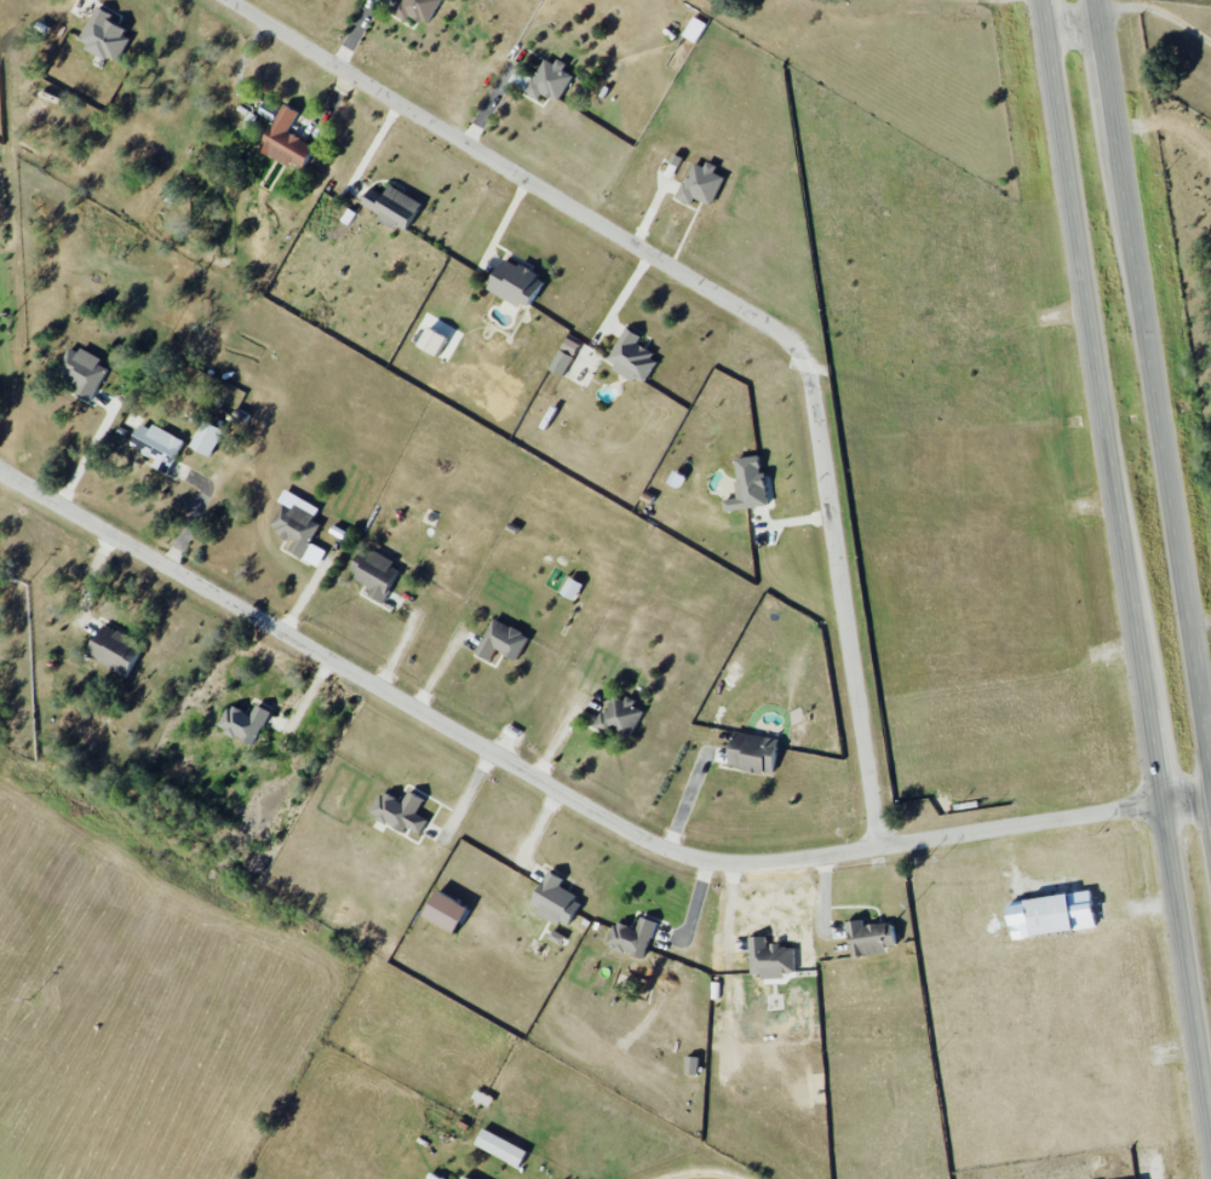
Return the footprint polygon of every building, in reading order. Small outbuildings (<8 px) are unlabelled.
[(396,15),(408,20),(410,16),(430,24),(439,0),(402,0),(396,15)] [(108,23),(113,15),(96,6),(77,43),(117,63),(132,35),(108,23)] [(683,37),(698,43),(707,23),(692,17),(683,37)] [(566,63),(556,58),(554,64),(544,59),(525,93),(538,100),(542,93),(559,102),(572,76),(562,70),(566,63)] [(258,113),(272,121),(280,108),(266,100),(258,113)] [(259,151),(301,171),(314,146),(287,133),(298,111),(282,104),(259,151)] [(259,116),(249,112),(244,123),(254,127),(259,116)] [(691,204),(694,198),(713,205),(724,177),(714,173),(717,166),(707,162),(704,167),(692,162),(678,199),(691,204)] [(420,203),(389,185),(383,196),(370,188),(361,203),(380,214),(378,218),(403,233),(420,203)] [(526,310),(543,280),(505,257),(487,287),(526,310)] [(448,338),(427,327),(417,347),(437,357),(448,338)] [(646,384),(659,357),(636,346),(641,336),(624,327),(606,365),(646,384)] [(562,377),(580,344),(567,337),(549,370),(562,377)] [(110,366),(71,345),(57,372),(81,385),(75,394),(90,402),(110,366)] [(190,445),(210,458),(226,432),(206,420),(190,445)] [(185,440),(153,424),(151,429),(140,423),(129,446),(155,460),(152,466),(168,474),(185,440)] [(724,511),(767,506),(761,455),(733,459),(738,498),(723,500),(724,511)] [(320,507),(297,498),(293,508),(281,504),(271,532),(294,540),(289,553),(305,559),(319,523),(314,521),(320,507)] [(359,552),(348,574),(373,588),(368,596),(381,603),(401,567),(372,551),(368,557),(359,552)] [(583,585),(569,577),(560,594),(574,602),(583,585)] [(529,635),(493,618),(476,655),(490,661),(495,651),(517,661),(529,635)] [(143,646),(105,622),(86,653),(124,677),(143,646)] [(644,712),(633,705),(634,703),(616,692),(595,727),(613,737),(616,732),(627,739),(644,712)] [(217,729),(253,746),(269,711),(256,705),(251,716),(228,705),(217,729)] [(729,769),(774,771),(776,736),(731,734),(729,769)] [(369,815),(405,833),(408,827),(421,833),(428,819),(417,814),(424,799),(408,791),(403,802),(381,791),(369,815)] [(568,926),(580,898),(559,889),(564,878),(546,871),(530,909),(568,926)] [(454,932),(467,906),(435,891),(422,917),(454,932)] [(1024,900),(1029,936),(1095,927),(1090,891),(1024,900)] [(655,921),(640,917),(636,928),(614,922),(606,948),(644,958),(655,921)] [(851,956),(897,949),(894,921),(864,926),(863,920),(846,922),(851,956)] [(548,939),(561,945),(566,936),(553,929),(548,939)] [(795,946),(767,946),(767,937),(750,937),(750,977),(785,977),(785,972),(796,972),(795,946)] [(686,1073),(698,1074),(699,1057),(687,1057),(686,1073)] [(474,1146),(519,1167),(527,1150),(482,1129),(474,1146)]
